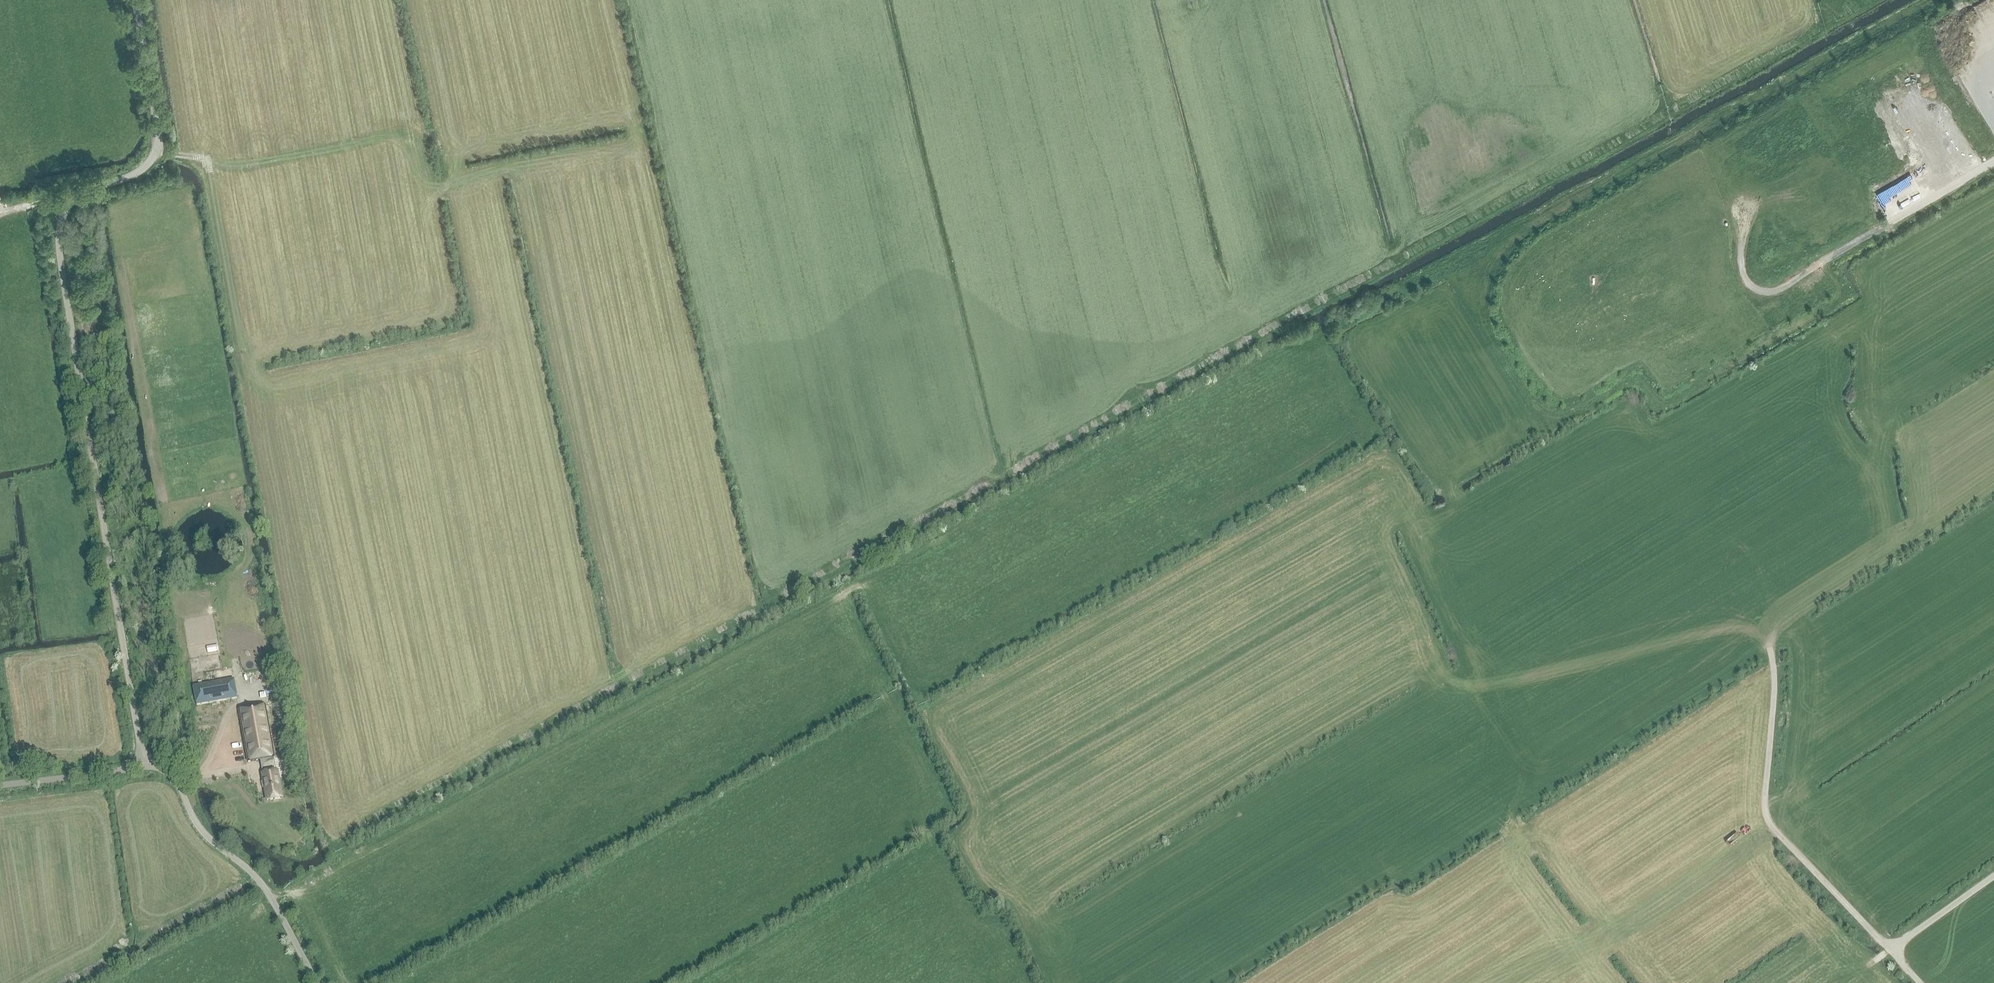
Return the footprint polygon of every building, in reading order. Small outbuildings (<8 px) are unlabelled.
[(193,686),(196,705),(237,698),(233,679),(193,686)] [(282,798),(277,771),(276,772),(274,758),(274,757),(265,705),(238,710),(248,762),(260,760),(263,774),(262,774),(267,801),(282,798)]
